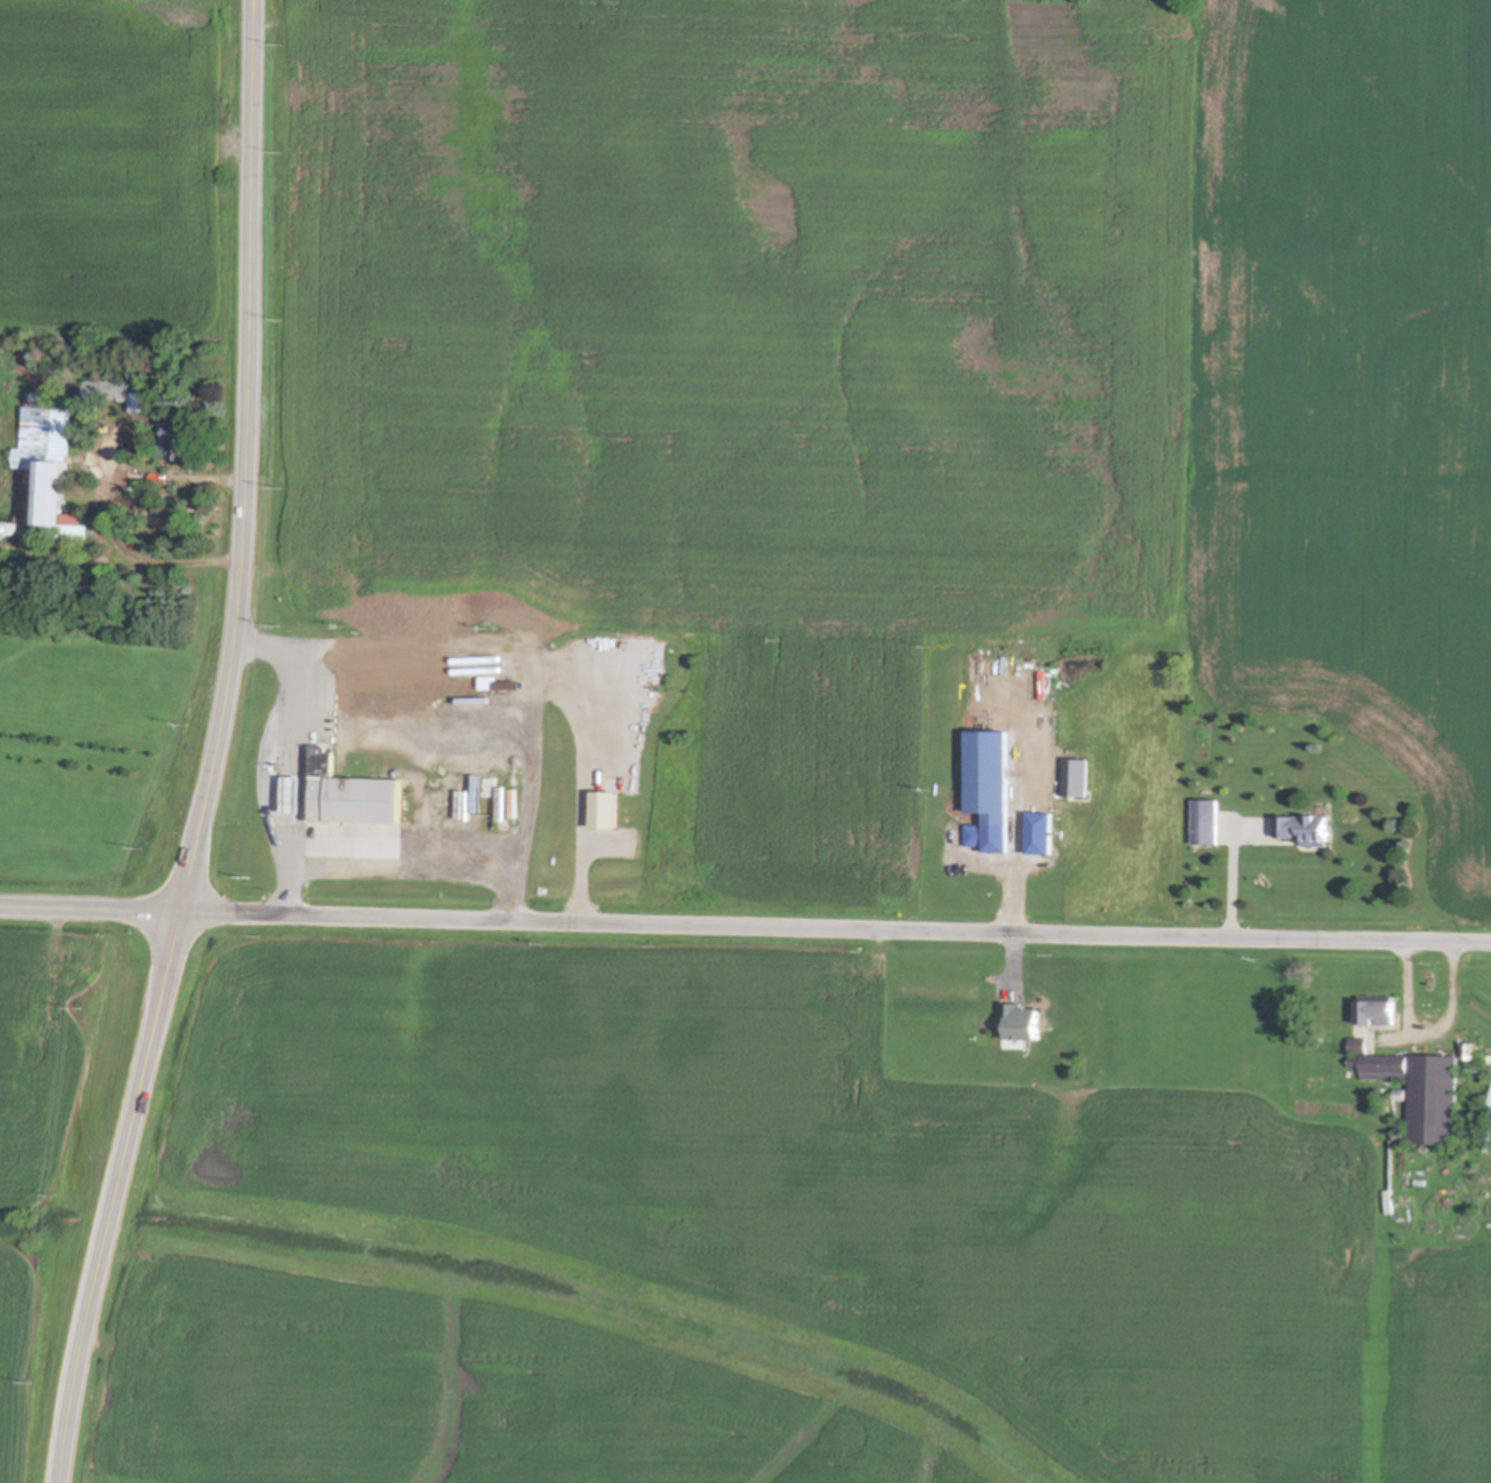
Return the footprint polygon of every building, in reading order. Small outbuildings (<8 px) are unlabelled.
[(92,400),(93,389),(154,390),(154,413),(129,412),(129,400),(92,400)] [(34,538),(37,470),(13,469),(14,448),(21,448),(23,406),(69,408),(64,513),(91,514),(90,540),(34,538)] [(176,442),(165,441),(166,422),(196,423),(195,461),(176,461),(176,442)] [(308,821),(309,751),(331,752),(330,778),(399,779),(398,823),(308,821)] [(593,829),(593,792),(619,792),(619,829),(593,829)] [(1191,801),(1215,801),(1215,845),(1191,845),(1191,801)] [(1273,839),(1273,815),(1325,815),(1325,847),(1299,847),(1299,839),(1273,839)] [(1363,995),(1396,995),(1396,999),(1398,999),(1398,1014),(1397,1014),(1397,1023),(1361,1022),(1361,999),(1363,999),(1363,995)] [(1005,1025),(1006,1001),(1026,1002),(1026,1004),(1031,1004),(1031,1007),(1043,1007),(1042,1037),(1030,1037),(1029,1047),(1005,1047),(1006,1038),(1018,1039),(1018,1037),(1012,1037),(1012,1025),(1005,1025)] [(1370,1052),(1353,1052),(1353,1036),(1371,1037),(1370,1052)] [(1466,1057),(1466,1041),(1480,1041),(1479,1058),(1466,1057)] [(1364,1053),(1411,1054),(1411,1078),(1364,1078),(1364,1066),(1352,1065),(1352,1055),(1364,1055),(1364,1053)] [(1411,1142),(1413,1053),(1461,1054),(1459,1143),(1411,1142)] [(1379,1087),(1387,1087),(1387,1095),(1379,1095),(1379,1087)] [(1397,1088),(1408,1088),(1408,1099),(1397,1099),(1397,1088)] [(1397,1132),(1408,1132),(1408,1140),(1397,1140),(1397,1132)] [(1388,1213),(1386,1190),(1394,1189),(1396,1212),(1388,1213)]
